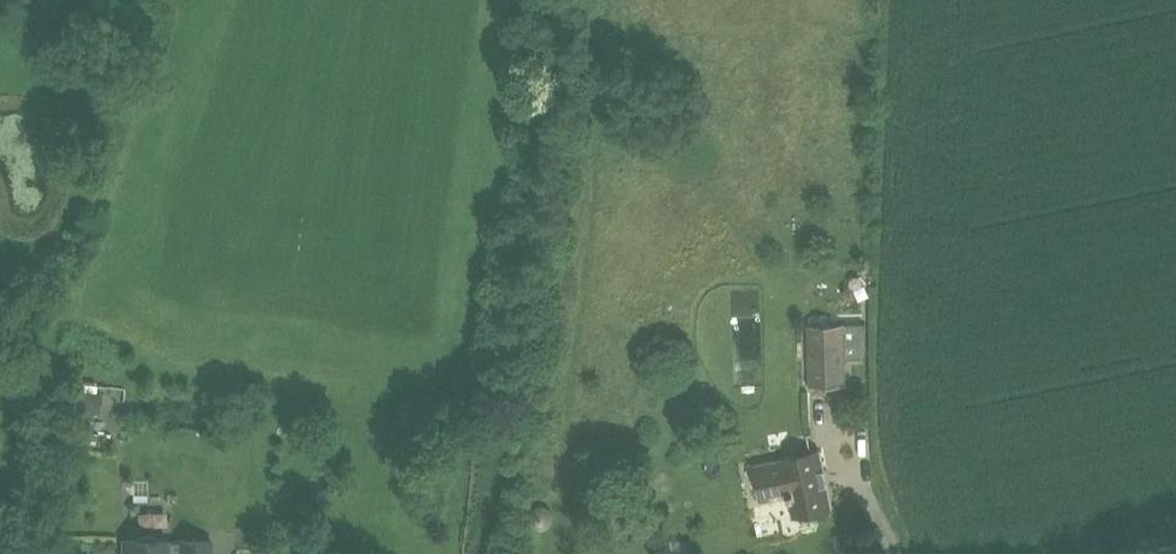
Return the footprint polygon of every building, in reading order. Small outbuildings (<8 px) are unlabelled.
[(808,323),(808,384),(845,384),(845,323),(808,323)] [(76,415),(102,417),(104,393),(97,393),(98,384),(79,382),(76,415)] [(786,485),(793,518),(833,509),(819,448),(816,448),(813,434),(781,440),(784,455),(779,456),(780,458),(752,464),(759,497),(767,495),(766,490),(786,485)] [(211,540),(180,539),(179,542),(167,542),(167,539),(124,539),(124,553),(211,553),(211,540)] [(30,551),(1,542),(0,545),(0,553),(30,553),(30,551)]
